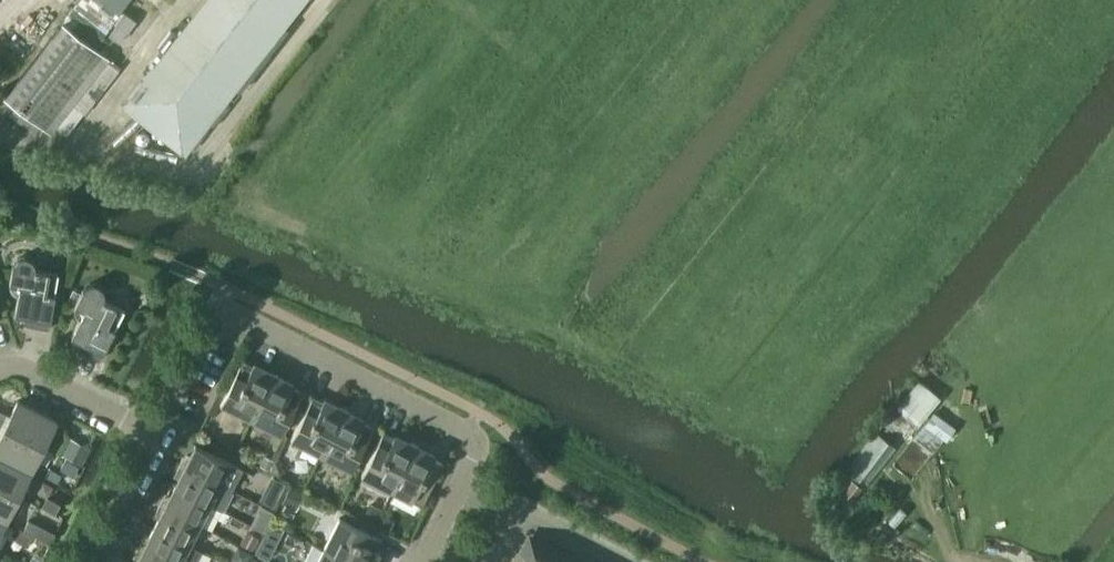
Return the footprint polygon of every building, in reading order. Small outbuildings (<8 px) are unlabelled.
[(85,86),(109,58),(94,46),(119,13),(116,11),(121,4),(123,4),(126,0),(77,0),(3,96),(49,132),(85,86)] [(121,104),(184,153),(304,0),(202,0),(121,104)] [(8,282),(19,284),(14,313),(25,315),(28,319),(27,325),(48,328),(58,273),(34,269),(34,264),(32,260),(29,257),(25,255),(20,255),(16,257),(13,261),(11,265),(8,282)] [(83,309),(70,335),(80,340),(80,341),(81,345),(79,350),(99,360),(125,310),(103,299),(104,294),(104,290),(101,286),(97,283),(93,282),(89,283),(85,285),(82,289),(80,293),(74,305),(83,309)] [(73,289),(68,298),(75,302),(75,301),(79,294),(80,293),(73,289)] [(219,403),(250,418),(273,373),(253,362),(251,366),(240,361),(224,393),(219,403)] [(273,373),(250,418),(280,433),(300,392),(290,387),(293,382),(273,373)] [(916,426),(940,397),(918,378),(894,407),(916,426)] [(218,390),(207,412),(213,415),(219,403),(224,393),(218,390)] [(289,439),(320,455),(343,409),(323,398),(322,402),(311,396),(289,439)] [(17,399),(3,425),(43,446),(57,419),(17,399)] [(343,409),(320,455),(350,470),(372,428),(361,422),(363,419),(343,409)] [(955,428),(933,411),(912,439),(932,454),(943,439),(945,441),(955,428)] [(896,440),(909,425),(898,415),(885,431),(896,440)] [(0,432),(0,455),(31,471),(43,446),(3,425),(0,432)] [(848,505),(895,446),(876,431),(842,473),(848,478),(835,495),(848,505)] [(381,434),(360,474),(391,490),(414,444),(394,434),(391,439),(381,434)] [(90,447),(70,437),(61,453),(82,464),(90,447)] [(414,444),(391,490),(421,505),(442,464),(432,458),(434,454),(414,444)] [(179,463),(232,489),(242,469),(194,445),(187,459),(182,456),(179,463)] [(18,495),(31,471),(0,455),(0,486),(18,495)] [(260,465),(269,470),(274,460),(264,455),(260,465)] [(274,459),(274,460),(269,470),(269,471),(280,476),(283,470),(280,462),(274,459)] [(174,486),(221,510),(232,489),(179,463),(175,470),(180,473),(174,486)] [(281,501),(296,509),(304,492),(290,485),(281,501)] [(5,521),(18,495),(0,486),(0,518),(5,521)] [(158,504),(199,524),(210,504),(221,510),(174,486),(167,499),(162,497),(158,504)] [(273,509),(281,492),(270,486),(266,495),(258,491),(254,499),(273,509)] [(42,506),(55,512),(60,503),(46,496),(42,506)] [(361,516),(373,523),(381,508),(369,501),(361,516)] [(160,513),(153,526),(189,544),(199,524),(158,504),(155,510),(160,513)] [(893,527),(903,512),(896,507),(885,522),(893,527)] [(381,513),(375,524),(387,530),(393,519),(381,513)] [(268,521),(255,514),(250,524),(263,531),(268,521)] [(322,547),(352,561),(373,561),(378,551),(375,549),(380,538),(337,517),(322,547)] [(34,534),(39,525),(28,519),(23,529),(34,534)] [(174,561),(195,561),(201,550),(189,544),(153,526),(146,540),(141,537),(138,544),(174,561)] [(16,539),(28,545),(33,536),(21,530),(16,539)] [(240,544),(252,550),(258,537),(247,531),(240,544)] [(261,539),(255,552),(268,559),(275,546),(261,539)] [(138,544),(134,551),(140,553),(135,561),(174,561),(138,544)] [(237,557),(247,561),(252,552),(242,547),(237,557)] [(322,547),(314,561),(352,561),(322,547)] [(526,561),(558,561),(533,549),(526,561)]
